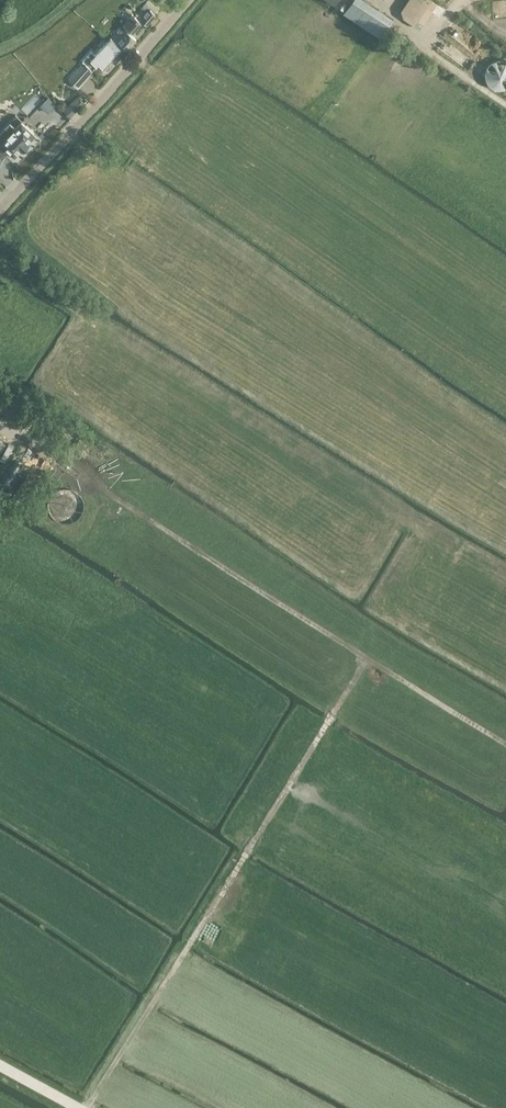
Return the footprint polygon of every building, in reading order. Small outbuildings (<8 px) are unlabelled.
[(365,0),(352,0),(344,12),(381,36),(393,18),(365,0)] [(434,0),(408,0),(402,10),(404,17),(420,28),(432,10),(440,15),(445,7),(434,0)] [(141,19),(148,25),(156,15),(150,9),(141,19)] [(118,30),(109,41),(123,54),(136,39),(130,34),(132,31),(133,32),(142,22),(132,14),(124,24),(126,25),(123,28),(122,27),(118,31),(118,30)] [(108,71),(123,54),(109,41),(100,50),(100,49),(95,55),(91,52),(82,61),(83,62),(72,75),(81,83),(93,70),(92,70),(99,63),(108,71)] [(488,80),(491,86),(496,89),(501,91),(505,90),(505,61),(501,61),(496,62),(492,64),(489,69),(487,75),(488,80)] [(70,116),(84,102),(78,96),(68,105),(66,103),(61,107),(70,116)] [(51,109),(44,102),(41,105),(48,112),(51,109)] [(14,155),(21,148),(23,150),(30,142),(29,140),(36,133),(21,119),(15,126),(10,121),(0,132),(0,149),(5,154),(9,150),(14,155)] [(49,501),(48,506),(49,512),(52,517),(56,521),(61,524),(66,524),(72,524),(77,521),(81,517),(83,512),(84,506),(83,501),(81,496),(77,492),(72,489),(66,489),(61,489),(56,492),(52,496),(49,501)]
